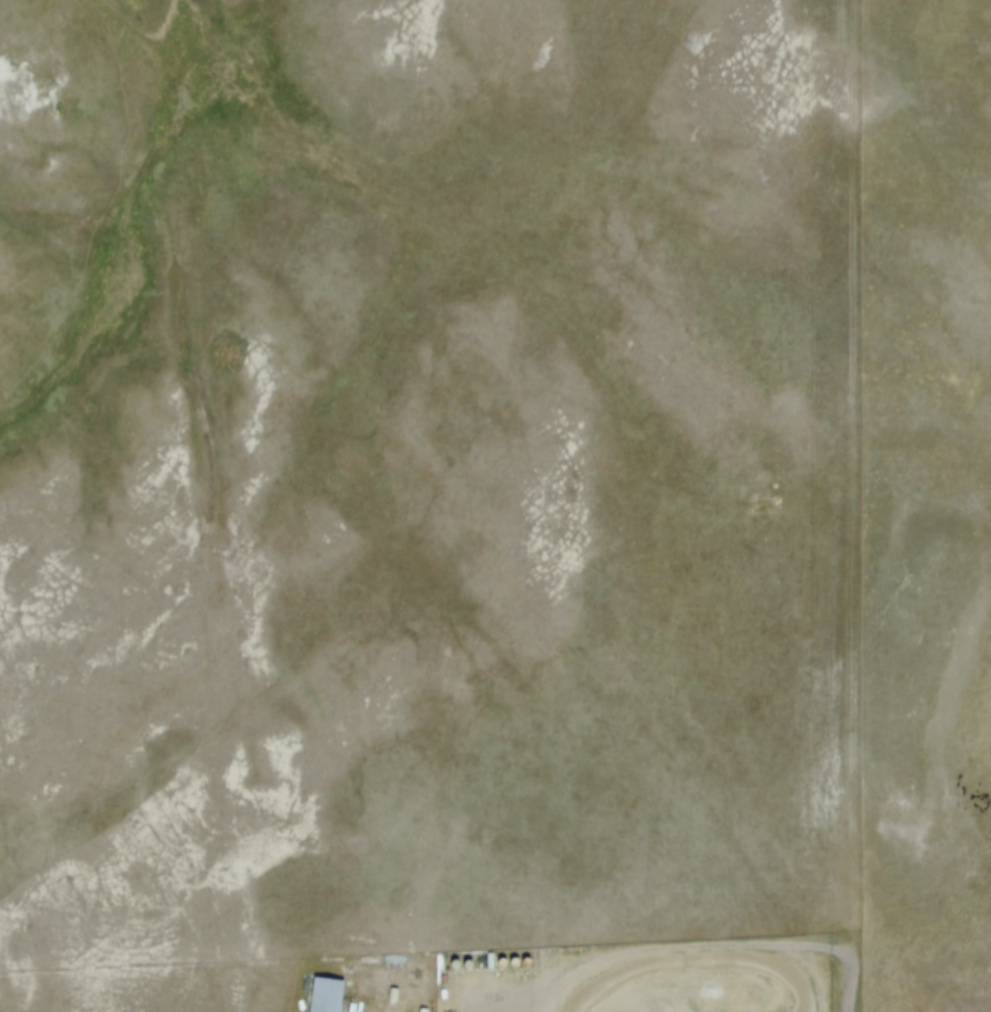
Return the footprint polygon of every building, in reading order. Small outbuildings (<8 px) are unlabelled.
[(345,971),(315,968),(311,1011),(341,1011),(345,971)]
